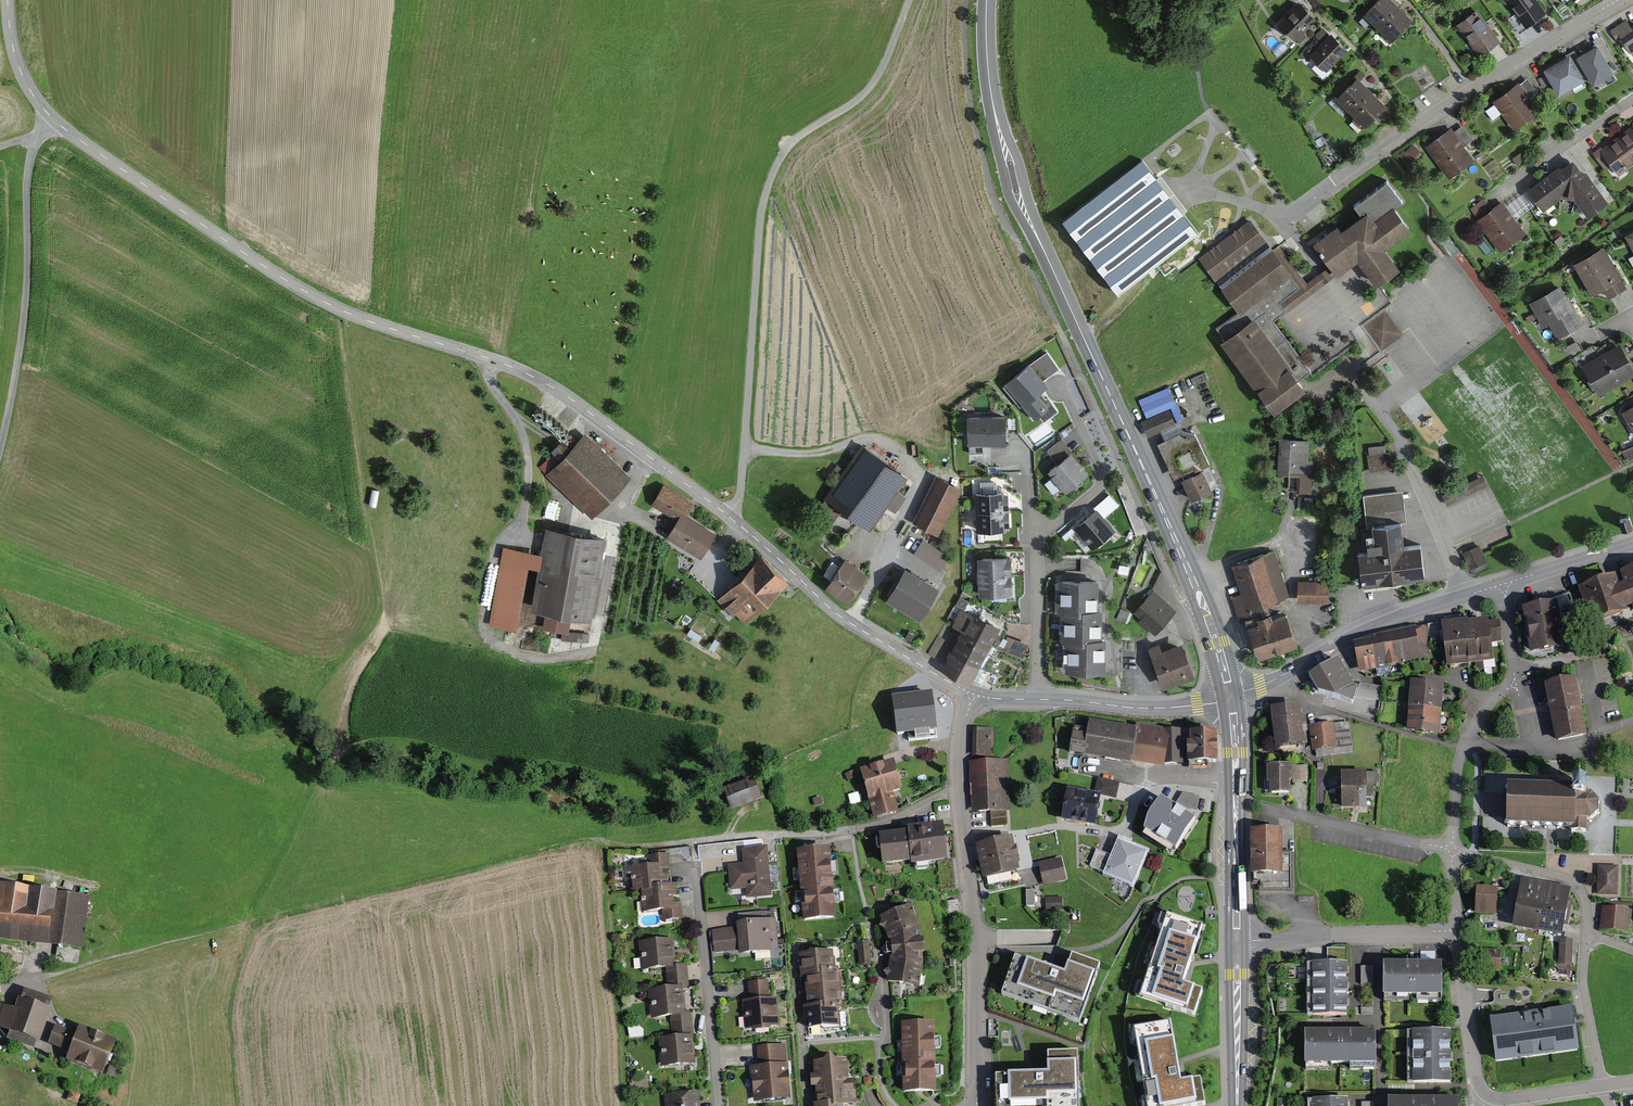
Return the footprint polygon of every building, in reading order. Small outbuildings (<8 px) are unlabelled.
[(1364,13),(1391,40),(1412,19),(1393,0),(1378,0),(1364,13)] [(1547,9),(1540,0),(1506,0),(1525,26),(1547,9)] [(1316,17),(1301,1),(1279,23),(1300,43),(1308,35),(1303,30),(1312,21),(1316,17)] [(1457,24),(1479,54),(1500,39),(1491,27),(1478,9),(1457,24)] [(1631,24),(1627,18),(1610,30),(1618,42),(1622,39),(1632,55),(1632,23),(1631,24)] [(1313,57),(1327,69),(1347,48),(1332,33),(1316,50),(1311,45),(1302,55),(1309,62),(1313,57)] [(1587,50),(1577,56),(1592,84),(1615,70),(1608,61),(1613,57),(1602,36),(1593,41),(1596,45),(1587,50)] [(1561,58),(1543,69),(1546,73),(1538,78),(1544,88),(1552,83),(1559,95),(1586,78),(1571,53),(1561,58)] [(1336,98),(1363,126),(1379,112),(1385,119),(1393,112),(1361,79),(1366,74),(1360,68),(1354,74),(1357,78),(1336,98)] [(1492,100),(1513,128),(1537,110),(1527,96),(1536,89),(1527,77),(1520,83),(1518,81),(1492,100)] [(1448,178),(1474,159),(1463,144),(1470,139),(1461,125),(1453,131),(1450,127),(1425,146),(1448,178)] [(1624,132),(1611,142),(1604,147),(1601,144),(1592,152),(1604,168),(1610,164),(1618,175),(1632,164),(1632,125),(1624,132)] [(1408,164),(1422,152),(1414,143),(1406,151),(1405,150),(1400,154),(1408,164)] [(1522,151),(1512,157),(1517,164),(1527,158),(1522,151)] [(1574,154),(1528,188),(1544,209),(1562,196),(1574,197),(1588,215),(1608,200),(1595,184),(1574,154)] [(1142,160),(1062,220),(1119,295),(1205,231),(1162,173),(1156,177),(1142,160)] [(1384,245),(1410,226),(1394,205),(1402,199),(1387,179),(1353,204),(1361,214),(1341,229),(1338,225),(1314,243),(1330,265),(1336,273),(1338,275),(1357,261),(1374,283),(1399,265),(1384,245)] [(1476,220),(1499,251),(1525,233),(1510,213),(1501,201),(1486,212),(1479,203),(1472,208),(1479,218),(1476,220)] [(1249,220),(1199,258),(1237,311),(1290,274),(1273,251),(1249,220)] [(1279,246),(1273,251),(1290,274),(1300,287),(1279,302),(1286,311),(1336,273),(1330,265),(1307,282),(1279,246)] [(1628,286),(1604,246),(1573,264),(1591,294),(1602,288),(1608,297),(1628,286)] [(1279,302),(1300,287),(1290,274),(1215,329),(1274,409),(1306,387),(1299,378),(1310,371),(1274,320),(1286,311),(1279,302)] [(1551,340),(1582,322),(1569,301),(1560,284),(1529,302),(1551,340)] [(1385,310),(1364,326),(1381,348),(1402,332),(1385,310)] [(1599,394),(1632,376),(1632,368),(1621,346),(1603,356),(1584,366),(1599,394)] [(1049,385),(1045,380),(1060,370),(1047,351),(1031,362),(1005,382),(1035,420),(1039,417),(1044,423),(1059,411),(1048,396),(1045,398),(1040,392),(1049,385)] [(1623,411),(1632,429),(1632,405),(1623,411)] [(1192,498),(1210,489),(1199,467),(1207,463),(1192,433),(1189,427),(1182,431),(1177,421),(1174,423),(1167,410),(1140,424),(1146,436),(1158,430),(1162,439),(1156,442),(1174,479),(1181,475),(1192,498)] [(1004,415),(967,417),(969,453),(983,452),(983,444),(989,443),(1006,442),(1004,415)] [(629,477),(584,434),(546,473),(591,516),(629,477)] [(1307,439),(1280,437),(1279,459),(1279,474),(1289,474),(1289,489),(1308,490),(1310,461),(1306,460),(1307,439)] [(1065,492),(1088,474),(1073,454),(1062,440),(1048,450),(1058,463),(1049,470),(1065,492)] [(825,496),(868,529),(886,505),(896,512),(908,495),(899,489),(909,476),(865,443),(825,496)] [(1385,453),(1385,445),(1368,446),(1369,454),(1367,454),(1369,472),(1392,470),(1390,452),(1385,453)] [(1622,450),(1626,461),(1632,459),(1632,446),(1622,450)] [(961,488),(936,475),(912,521),(938,534),(961,488)] [(1462,500),(1461,498),(1488,486),(1485,477),(1444,495),(1448,505),(1462,500)] [(666,536),(700,557),(716,532),(687,514),(694,502),(664,484),(651,505),(676,520),(666,536)] [(1368,550),(1358,551),(1362,584),(1395,580),(1424,577),(1420,543),(1404,545),(1401,522),(1407,521),(1403,490),(1363,495),(1366,525),(1371,524),(1372,533),(1366,533),(1368,550)] [(973,492),(974,529),(1009,528),(1007,491),(973,492)] [(1091,512),(1075,526),(1092,547),(1113,530),(1096,509),(1091,512)] [(1619,518),(1622,529),(1632,526),(1632,523),(1630,514),(1619,518)] [(542,627),(561,630),(561,640),(584,640),(584,632),(569,632),(572,616),(590,619),(604,537),(546,527),(541,554),(539,568),(532,609),(545,611),(542,627)] [(923,539),(915,552),(941,569),(949,556),(923,539)] [(505,547),(489,624),(516,630),(529,566),(539,568),(541,554),(505,547)] [(1479,547),(1463,554),(1470,570),(1486,563),(1479,547)] [(1275,553),(1234,566),(1242,594),(1231,597),(1239,621),(1268,612),(1265,602),(1288,595),(1275,553)] [(753,564),(718,600),(734,616),(736,614),(745,623),(787,580),(762,555),(753,564)] [(978,557),(979,595),(1009,594),(1009,592),(1012,592),(1011,558),(1007,558),(1007,556),(978,557)] [(825,586),(847,602),(868,572),(846,557),(825,586)] [(919,618),(938,585),(914,572),(905,567),(886,599),(919,618)] [(1579,588),(1591,622),(1627,609),(1626,606),(1632,604),(1632,608),(1632,568),(1579,588)] [(1098,609),(1099,580),(1056,580),(1056,612),(1060,612),(1082,612),(1082,609),(1098,609)] [(1327,584),(1298,583),(1298,603),(1327,604),(1327,584)] [(1133,613),(1155,632),(1174,610),(1152,591),(1133,613)] [(1566,644),(1562,622),(1579,616),(1571,591),(1552,597),(1553,601),(1524,606),(1532,650),(1566,644)] [(924,659),(968,683),(999,626),(960,605),(951,622),(946,619),(924,659)] [(1129,612),(1120,608),(1116,619),(1125,622),(1129,612)] [(1283,608),(1248,619),(1260,656),(1295,645),(1283,608)] [(1101,639),(1102,609),(1098,609),(1082,609),(1082,612),(1060,612),(1060,642),(1065,642),(1085,642),(1085,638),(1101,639)] [(1467,623),(1472,664),(1494,661),(1491,644),(1502,642),(1499,622),(1489,624),(1489,620),(1467,623)] [(1472,664),(1467,623),(1467,621),(1443,624),(1448,666),(1472,664)] [(1377,676),(1389,676),(1387,667),(1432,657),(1425,625),(1368,637),(1376,670),(1377,676)] [(691,629),(687,634),(698,640),(701,635),(691,629)] [(1026,644),(1007,636),(1002,649),(1020,657),(1026,644)] [(1368,637),(1353,641),(1359,673),(1376,670),(1368,637)] [(1105,673),(1106,639),(1101,639),(1085,638),(1085,642),(1065,642),(1064,671),(1105,673)] [(715,639),(709,648),(713,650),(719,641),(715,639)] [(1164,687),(1194,675),(1181,643),(1162,651),(1159,642),(1148,647),(1164,687)] [(1338,661),(1309,677),(1316,689),(1318,692),(1352,705),(1357,690),(1353,687),(1338,661)] [(1575,676),(1545,682),(1551,713),(1556,739),(1586,734),(1575,676)] [(1411,683),(1409,707),(1440,709),(1442,686),(1428,684),(1411,683)] [(1381,686),(1361,684),(1357,698),(1380,700),(1381,686)] [(932,692),(892,698),(894,717),(897,736),(908,735),(909,741),(938,737),(932,692)] [(1463,696),(1457,705),(1465,712),(1472,703),(1463,696)] [(1270,709),(1274,748),(1304,745),(1303,736),(1309,736),(1306,717),(1300,718),(1299,706),(1270,709)] [(1409,707),(1408,730),(1438,733),(1439,720),(1440,709),(1409,707)] [(1070,727),(1066,752),(1118,761),(1163,768),(1163,763),(1168,734),(1168,732),(1138,728),(1138,731),(1086,723),(1085,730),(1070,727)] [(1349,723),(1311,728),(1313,751),(1316,751),(1317,756),(1353,753),(1349,723)] [(993,753),(993,730),(976,730),(976,753),(993,753)] [(1163,763),(1216,763),(1216,748),(1216,734),(1168,734),(1163,763)] [(876,767),(859,773),(874,819),(898,812),(893,795),(902,793),(892,762),(876,767)] [(1007,762),(969,764),(972,814),(991,813),(991,826),(1007,825),(1006,812),(1010,812),(1007,762)] [(1308,765),(1268,765),(1268,793),(1285,793),(1290,793),(1290,781),(1308,781),(1308,765)] [(1367,770),(1341,770),(1342,808),(1359,808),(1367,807),(1367,796),(1373,796),(1373,784),(1376,784),(1376,772),(1367,772),(1367,770)] [(853,778),(850,771),(843,775),(846,782),(853,778)] [(731,810),(762,799),(754,778),(723,789),(731,810)] [(1098,778),(1094,795),(1100,796),(1116,800),(1120,783),(1098,778)] [(1505,804),(1504,825),(1586,828),(1587,820),(1596,817),(1599,811),(1599,799),(1594,794),(1587,791),(1586,783),(1506,779),(1505,804)] [(1094,828),(1100,796),(1094,795),(1068,790),(1062,821),(1076,824),(1094,828)] [(1182,794),(1175,806),(1197,810),(1199,798),(1182,794)] [(820,806),(818,798),(811,800),(812,807),(820,806)] [(1175,850),(1195,820),(1176,808),(1161,799),(1147,820),(1145,830),(1175,850)] [(882,865),(910,862),(911,866),(948,862),(944,825),(911,829),(907,829),(907,834),(879,837),(882,865)] [(1267,829),(1251,829),(1251,874),(1252,875),(1252,885),(1260,885),(1260,891),(1293,891),(1294,850),(1281,850),(1281,829),(1267,829)] [(975,846),(982,879),(1021,870),(1013,837),(975,846)] [(1131,885),(1146,853),(1119,842),(1113,856),(1098,849),(1090,866),(1106,873),(1105,874),(1131,885)] [(771,897),(767,848),(743,850),(744,865),(729,867),(731,890),(746,889),(747,899),(771,897)] [(811,851),(796,853),(803,922),(837,918),(830,849),(811,851)] [(625,868),(627,891),(641,891),(651,890),(651,887),(651,880),(668,879),(667,857),(648,858),(649,867),(625,868)] [(1061,858),(1037,863),(1043,886),(1066,881),(1061,858)] [(1618,865),(1597,865),(1597,894),(1617,894),(1618,865)] [(1568,903),(1571,886),(1522,877),(1518,897),(1517,905),(1513,925),(1562,934),(1566,912),(1568,903)] [(641,891),(642,913),(662,912),(662,921),(683,919),(682,902),(678,903),(677,885),(651,887),(651,890),(641,891)] [(76,947),(83,901),(0,888),(0,935),(76,947)] [(1476,914),(1495,915),(1496,890),(1477,889),(1476,914)] [(1062,898),(1045,899),(1045,911),(1062,911),(1062,898)] [(1631,908),(1602,906),(1600,928),(1629,931),(1631,908)] [(891,943),(920,932),(911,907),(894,914),(881,919),(891,943)] [(777,951),(774,913),(741,915),(741,923),(737,924),(737,929),(739,950),(739,954),(777,951)] [(1201,927),(1165,915),(1139,996),(1194,1013),(1201,991),(1182,985),(1201,927)] [(716,953),(739,950),(737,929),(713,932),(716,953)] [(921,939),(920,932),(891,943),(891,953),(891,961),(922,965),(922,954),(925,954),(923,940),(921,939)] [(1571,969),(1572,939),(1559,939),(1558,968),(1571,969)] [(639,942),(641,971),(665,969),(674,968),(674,966),(676,966),(675,952),(674,940),(639,942)] [(868,942),(857,943),(859,966),(870,965),(868,942)] [(1328,948),(1329,962),(1344,961),(1343,948),(1328,948)] [(1501,949),(1480,949),(1479,971),(1500,971),(1501,949)] [(832,952),(799,955),(800,967),(801,980),(804,979),(805,984),(806,999),(807,1007),(804,1007),(805,1017),(806,1029),(838,1027),(836,1009),(841,1009),(837,970),(834,970),(832,952)] [(1013,958),(999,995),(1077,1024),(1098,967),(1069,957),(1062,977),(1047,971),(1013,958)] [(1413,959),(1383,959),(1383,992),(1384,992),(1384,999),(1408,999),(1408,992),(1417,992),(1417,999),(1441,999),(1441,992),(1442,992),(1442,959),(1413,959)] [(922,965),(891,961),(888,983),(901,985),(919,987),(922,965)] [(683,988),(689,988),(687,965),(676,966),(674,966),(674,968),(665,969),(667,989),(649,991),(651,1019),(670,1018),(681,1017),(681,1015),(685,1015),(684,1000),(683,988)] [(1307,965),(1307,1016),(1346,1016),(1346,1002),(1346,985),(1346,969),(1346,965),(1307,965)] [(1361,1015),(1373,1015),(1372,967),(1360,967),(1361,1015)] [(744,1031),(778,1028),(775,999),(769,1000),(767,981),(748,983),(750,1001),(741,1002),(744,1031)] [(35,1049),(51,1004),(22,993),(16,1011),(0,1005),(0,1027),(9,1030),(6,1038),(35,1049)] [(1541,1009),(1489,1016),(1496,1061),(1578,1049),(1572,1005),(1541,1009)] [(661,1068),(695,1065),(694,1048),(691,1014),(685,1015),(681,1015),(681,1017),(670,1018),(672,1037),(658,1038),(661,1068)] [(1132,1028),(1146,1105),(1186,1105),(1204,1103),(1200,1079),(1180,1082),(1169,1021),(1132,1028)] [(935,1024),(902,1025),(902,1058),(902,1095),(935,1094),(935,1078),(941,1078),(941,1067),(935,1067),(935,1049),(941,1049),(941,1039),(935,1039),(935,1024)] [(1375,1059),(1374,1026),(1346,1027),(1305,1027),(1305,1059),(1307,1059),(1307,1068),(1330,1068),(1329,1061),(1351,1061),(1351,1067),(1373,1066),(1373,1059),(1375,1059)] [(66,1059),(98,1074),(111,1048),(78,1033),(75,1038),(55,1029),(49,1043),(69,1053),(66,1059)] [(1407,1082),(1452,1082),(1452,1054),(1452,1030),(1407,1030),(1407,1082)] [(753,1103),(791,1099),(786,1046),(756,1049),(759,1070),(750,1070),(753,1103)] [(994,1105),(1076,1105),(1076,1054),(1046,1054),(1046,1075),(1030,1075),(994,1075),(994,1105)] [(830,1056),(824,1062),(813,1063),(813,1077),(811,1077),(812,1088),(815,1088),(816,1104),(813,1104),(813,1105),(850,1105),(856,1105),(854,1092),(853,1092),(852,1083),(848,1084),(845,1061),(836,1062),(830,1056)] [(632,1089),(648,1089),(648,1079),(631,1079),(632,1089)] [(698,1092),(664,1096),(665,1105),(699,1105),(698,1092)] [(1388,1095),(1388,1105),(1459,1105),(1459,1094),(1415,1095),(1388,1095)]
